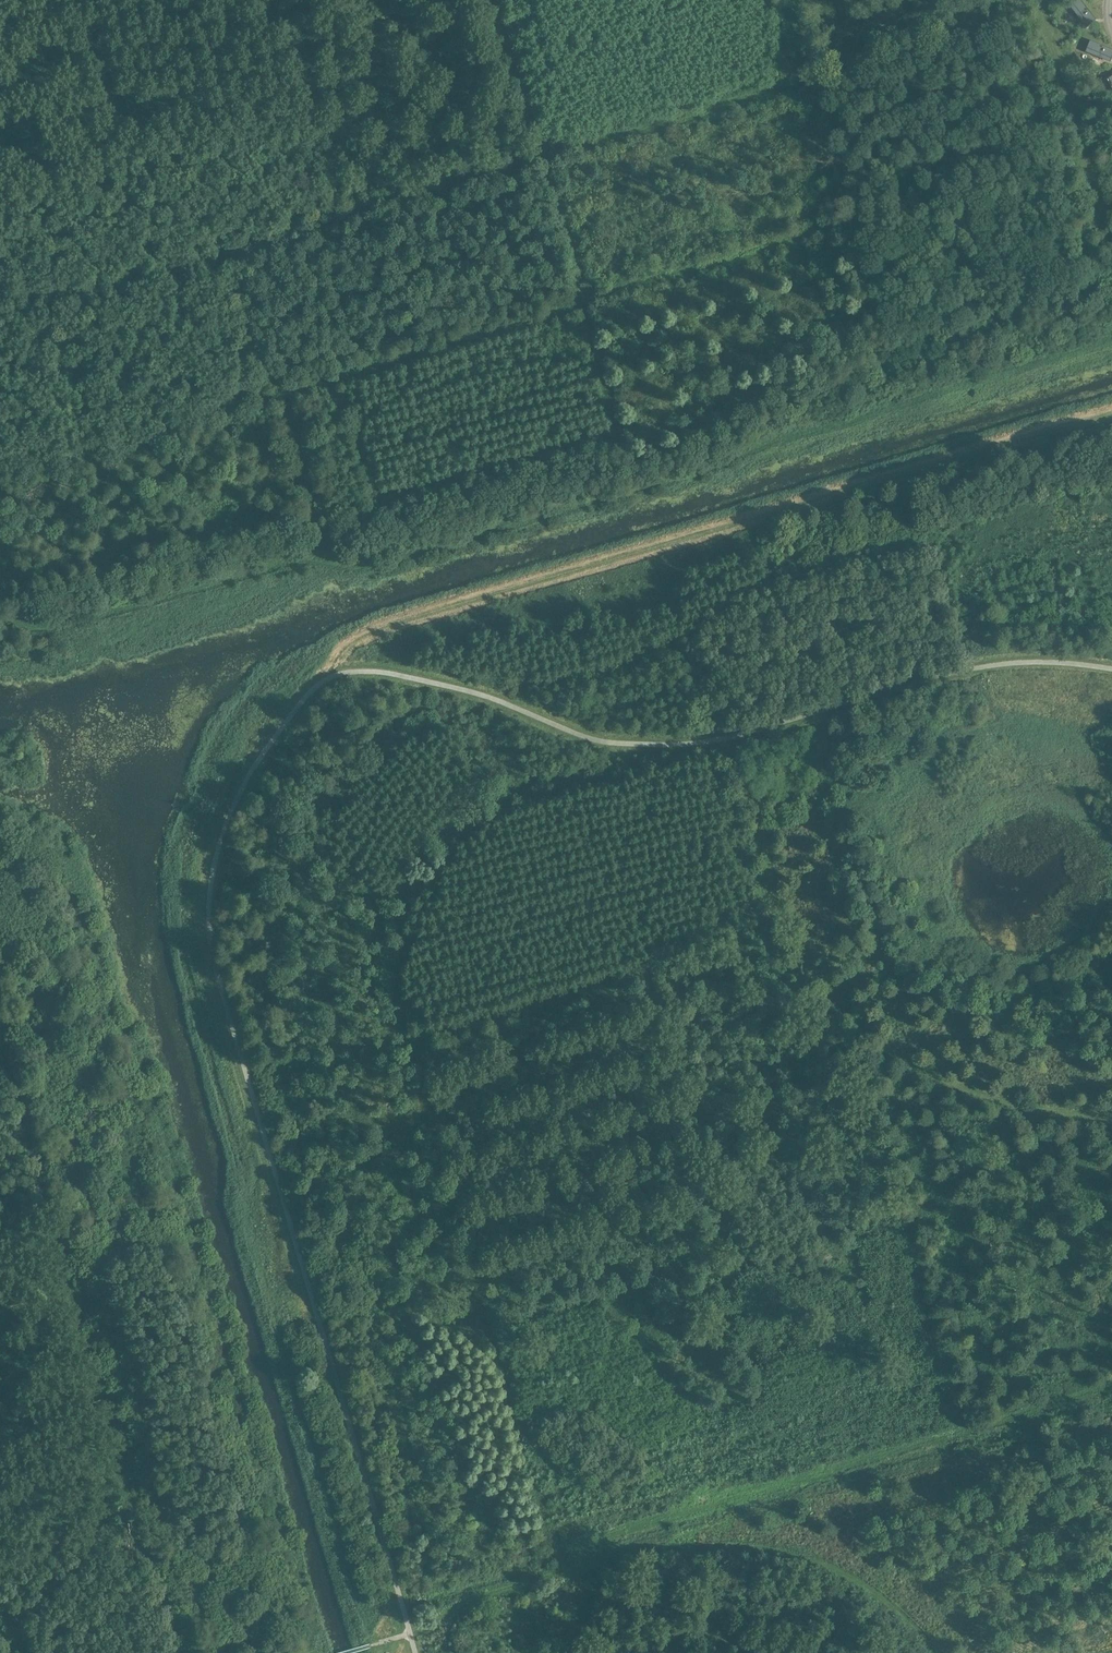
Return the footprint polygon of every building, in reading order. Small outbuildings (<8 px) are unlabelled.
[(1081,0),(1077,0),(1073,3),(1090,25),(1096,20),(1081,0)] [(1091,41),(1088,49),(1111,59),(1111,50),(1091,41)] [(184,1641),(192,1638),(185,1625),(178,1629),(184,1641)]
